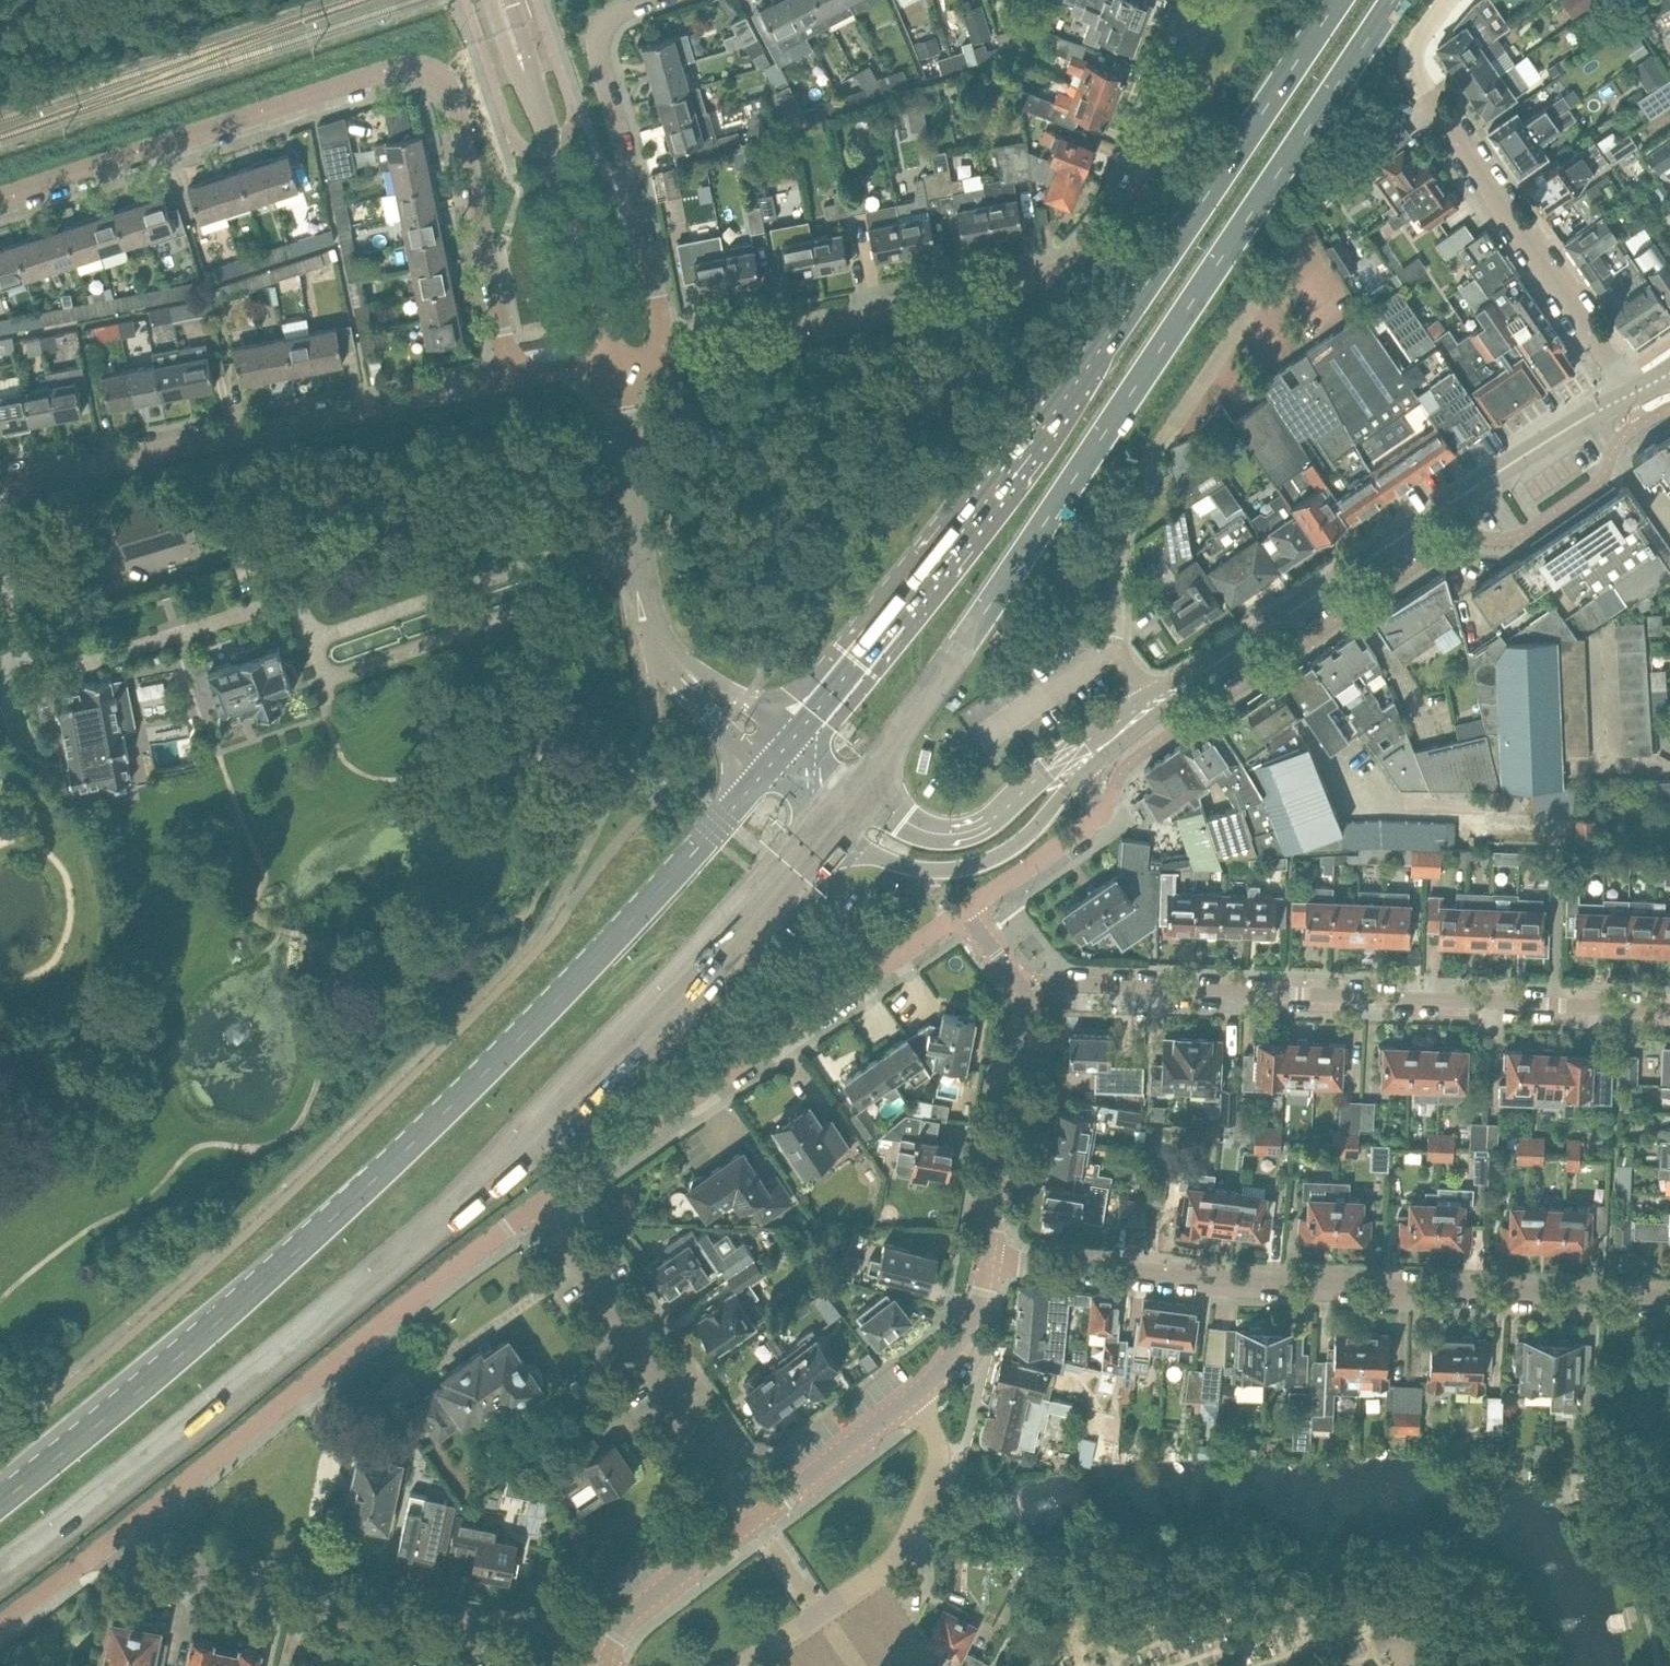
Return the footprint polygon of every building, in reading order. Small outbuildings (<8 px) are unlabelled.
[(761,8),(776,36),(782,48),(806,36),(787,0),(775,0),(761,8)] [(806,36),(830,23),(818,0),(787,0),(806,36)] [(830,23),(854,11),(848,0),(818,0),(830,23)] [(876,0),(855,0),(853,1),(857,9),(876,0)] [(1084,3),(1086,4),(1140,26),(1150,2),(1145,0),(1086,0),(1084,3)] [(1583,12),(1601,0),(1575,0),(1583,12)] [(1669,5),(1669,0),(1647,0),(1639,5),(1648,19),(1669,5)] [(1075,1),(1070,12),(1081,17),(1090,20),(1083,38),(1099,44),(1101,38),(1111,42),(1131,49),(1140,26),(1086,4),(1075,1)] [(1456,31),(1438,44),(1439,46),(1440,46),(1442,49),(1440,51),(1443,55),(1443,58),(1443,59),(1446,64),(1450,65),(1451,67),(1480,47),(1479,46),(1495,35),(1473,2),(1452,26),(1456,31)] [(972,6),(961,10),(972,44),(984,39),(972,6)] [(757,37),(756,34),(746,15),(731,23),(735,32),(723,37),(727,48),(744,43),(757,37)] [(681,62),(691,59),(695,58),(687,32),(642,45),(650,71),(681,62)] [(1638,34),(1626,42),(1637,58),(1648,50),(1638,34)] [(914,42),(920,58),(941,51),(936,35),(914,42)] [(1513,62),(1495,35),(1479,46),(1480,47),(1451,67),(1458,76),(1457,79),(1461,85),(1464,86),(1469,93),(1512,63),(1513,62)] [(1125,75),(1081,58),(1086,45),(1060,36),(1054,52),(1071,58),(1068,66),(1085,72),(1080,85),(1116,100),(1125,75)] [(757,37),(744,43),(751,56),(764,50),(757,37)] [(998,61),(993,46),(987,49),(985,42),(972,46),(980,67),(998,61)] [(1010,57),(1005,43),(993,46),(998,61),(1010,57)] [(941,72),(969,63),(964,49),(936,57),(941,72)] [(1652,53),(1631,67),(1640,80),(1661,66),(1652,53)] [(771,63),(763,67),(775,91),(789,83),(777,60),(775,61),(771,63)] [(689,87),(681,62),(650,71),(657,96),(689,87)] [(894,87),(890,74),(890,73),(877,77),(869,63),(855,71),(871,100),(870,95),(894,87)] [(1504,101),(1528,84),(1512,63),(1469,93),(1471,95),(1471,99),(1474,104),(1478,105),(1480,108),(1481,107),(1486,114),(1504,101)] [(894,87),(908,83),(903,69),(890,73),(890,74),(894,87)] [(871,100),(855,71),(864,88),(837,96),(844,110),(872,102),(871,100)] [(1669,79),(1653,89),(1665,106),(1669,102),(1669,81),(1669,79)] [(789,83),(775,91),(771,92),(782,130),(808,121),(789,83)] [(689,87),(657,96),(664,122),(706,110),(699,84),(689,87)] [(1022,105),(1057,119),(1062,107),(1106,124),(1116,100),(1080,85),(1075,98),(1058,91),(1054,100),(1020,87),(1022,105)] [(1496,142),(1503,151),(1553,117),(1570,105),(1571,104),(1563,93),(1523,121),(1515,111),(1488,130),(1489,132),(1489,136),(1493,141),(1496,142)] [(844,110),(837,96),(822,101),(826,115),(844,110)] [(406,103),(384,108),(390,139),(412,135),(406,103)] [(1516,170),(1518,173),(1545,154),(1538,144),(1578,116),(1570,105),(1553,117),(1503,151),(1509,160),(1508,164),(1512,170),(1516,170)] [(1378,114),(1383,122),(1394,114),(1389,106),(1378,114)] [(709,109),(706,110),(664,122),(668,133),(664,138),(666,146),(672,147),(672,148),(685,145),(689,161),(721,150),(709,109)] [(1049,158),(1028,149),(1029,151),(1083,172),(1084,172),(1093,147),(1081,142),(1085,132),(1069,126),(1065,136),(1046,129),(1042,139),(1055,144),(1049,158)] [(1614,141),(1532,198),(1543,214),(1561,201),(1579,189),(1581,190),(1593,171),(1609,160),(1616,155),(1618,158),(1638,144),(1629,131),(1614,141)] [(1595,140),(1581,150),(1570,158),(1570,159),(1562,164),(1557,157),(1521,182),(1532,198),(1614,141),(1607,132),(1595,140)] [(380,166),(391,164),(392,165),(426,158),(421,133),(412,135),(390,139),(386,140),(387,141),(376,143),(380,166)] [(1379,133),(1352,152),(1363,168),(1390,149),(1379,133)] [(349,138),(321,143),(323,152),(327,174),(328,178),(340,176),(340,175),(351,173),(356,172),(349,138)] [(1029,151),(1028,149),(1026,138),(993,144),(1000,177),(982,180),(993,234),(996,237),(1009,234),(1010,231),(1023,228),(1013,181),(1031,177),(1032,177),(1029,151)] [(1645,155),(1658,174),(1669,166),(1669,138),(1645,155)] [(953,192),(958,219),(963,240),(976,237),(978,240),(990,237),(990,235),(993,234),(982,180),(983,185),(965,189),(962,176),(951,178),(945,149),(932,151),(940,195),(953,192)] [(935,246),(931,224),(926,198),(940,195),(932,151),(931,152),(935,170),(920,172),(921,176),(917,177),(914,198),(895,202),(905,252),(935,246)] [(1070,204),(1082,172),(1029,151),(1032,177),(1042,178),(1051,182),(1046,194),(1070,204)] [(1392,205),(1382,212),(1387,219),(1379,225),(1379,226),(1442,182),(1435,172),(1436,168),(1431,163),(1427,161),(1426,159),(1415,167),(1403,151),(1383,165),(1386,168),(1372,178),(1392,205)] [(299,185),(295,174),(288,153),(263,161),(274,194),(299,185)] [(426,158),(392,165),(397,191),(431,184),(426,158)] [(274,194),(263,161),(238,169),(249,202),(274,194)] [(676,165),(662,169),(668,197),(681,195),(676,165)] [(249,202),(238,169),(213,178),(224,210),(249,202)] [(662,169),(652,177),(656,199),(668,197),(662,169)] [(328,178),(334,204),(346,201),(340,176),(328,178)] [(199,220),(203,231),(228,223),(224,210),(213,178),(188,186),(199,218),(200,220),(199,220)] [(1585,189),(1586,190),(1595,203),(1606,195),(1596,181),(1585,189)] [(1442,182),(1380,225),(1386,233),(1393,228),(1394,228),(1417,212),(1427,227),(1440,218),(1458,205),(1455,200),(1455,197),(1451,192),(1448,191),(1442,182)] [(431,184),(397,191),(402,217),(436,210),(431,184)] [(847,187),(852,213),(866,210),(866,209),(867,209),(861,184),(847,187)] [(852,213),(847,187),(833,190),(835,201),(824,204),(827,217),(852,213)] [(151,198),(138,202),(149,236),(151,242),(186,230),(178,205),(168,208),(162,189),(149,193),(151,198)] [(1578,232),(1563,242),(1625,331),(1665,304),(1652,286),(1639,267),(1630,254),(1603,215),(1595,203),(1586,190),(1573,200),(1583,215),(1571,224),(1578,232)] [(772,192),(757,195),(759,204),(762,218),(777,216),(774,202),(772,192)] [(334,204),(339,229),(351,227),(346,201),(334,204)] [(138,202),(114,210),(125,244),(149,236),(138,202)] [(895,202),(895,203),(867,209),(866,209),(866,210),(875,257),(888,255),(891,258),(904,255),(905,252),(895,202)] [(759,204),(745,207),(750,232),(764,229),(762,218),(759,204)] [(114,210),(89,218),(100,252),(125,244),(114,210)] [(436,210),(402,217),(407,242),(442,235),(448,234),(445,221),(439,222),(436,210)] [(89,218),(64,227),(75,260),(100,252),(89,218)] [(788,226),(770,229),(773,246),(782,244),(783,253),(788,274),(818,269),(811,236),(808,221),(788,226)] [(1464,222),(1436,242),(1446,256),(1457,248),(1474,236),(1464,222)] [(848,263),(844,241),(840,223),(827,226),(828,232),(811,236),(818,269),(821,268),(822,270),(834,268),(834,265),(848,263)] [(64,227),(39,235),(50,268),(75,260),(64,227)] [(339,229),(344,255),(356,252),(351,227),(339,229)] [(332,228),(289,241),(293,253),(334,240),(332,228)] [(1561,346),(1564,343),(1484,229),(1474,236),(1457,248),(1476,276),(1474,277),(1516,337),(1518,335),(1549,382),(1575,366),(1561,346)] [(720,233),(676,241),(684,282),(698,279),(700,292),(713,289),(715,292),(728,290),(728,286),(730,286),(722,246),(720,233)] [(50,268),(39,235),(15,243),(26,276),(50,268)] [(442,235),(407,242),(412,268),(447,261),(442,235)] [(1630,254),(1639,267),(1652,258),(1657,265),(1648,271),(1669,301),(1669,300),(1669,263),(1653,237),(1633,251),(1630,254)] [(752,240),(722,246),(730,286),(732,286),(734,288),(746,286),(747,283),(760,280),(756,258),(754,247),(752,240)] [(289,241),(264,249),(268,261),(293,253),(289,241)] [(1339,242),(1327,247),(1340,274),(1352,269),(1339,242)] [(0,248),(0,281),(1,284),(26,276),(15,243),(0,248)] [(329,248),(295,259),(299,272),(325,264),(324,262),(332,259),(329,248)] [(264,249),(239,258),(243,269),(268,261),(264,249)] [(344,255),(349,280),(361,278),(356,252),(344,255)] [(1449,269),(1460,262),(1453,253),(1443,260),(1449,269)] [(239,258),(204,269),(208,281),(243,269),(239,258)] [(274,280),(299,272),(295,259),(270,267),(274,280)] [(447,261),(412,268),(418,293),(452,286),(447,261)] [(1404,264),(1395,271),(1398,275),(1403,283),(1413,277),(1404,264)] [(249,288),(274,280),(270,267),(245,275),(249,288)] [(245,275),(221,283),(225,296),(249,288),(245,275)] [(1545,386),(1533,368),(1513,338),(1516,337),(1474,277),(1462,286),(1485,320),(1470,331),(1520,403),(1545,386)] [(361,278),(349,280),(354,306),(366,304),(361,278)] [(166,286),(169,298),(194,293),(192,281),(166,286)] [(111,285),(86,293),(89,301),(89,302),(91,313),(117,308),(115,297),(115,296),(111,285)] [(169,298),(166,286),(140,291),(143,303),(169,298)] [(418,293),(423,319),(457,312),(452,286),(418,293)] [(1478,403),(1460,376),(1425,325),(1398,287),(1374,304),(1413,358),(1402,366),(1455,445),(1456,444),(1459,448),(1485,431),(1482,427),(1491,421),(1478,403)] [(140,291),(115,296),(115,297),(117,308),(143,303),(140,291)] [(214,315),(211,298),(171,305),(171,304),(170,304),(174,322),(214,315)] [(89,301),(63,306),(65,318),(91,313),(89,302),(89,301)] [(148,308),(148,309),(151,324),(162,322),(164,328),(174,325),(174,322),(170,304),(148,308)] [(366,304),(354,306),(360,332),(372,329),(366,304)] [(63,306),(37,311),(39,323),(65,318),(63,306)] [(39,323),(37,311),(11,316),(14,328),(39,323)] [(1362,311),(1327,337),(1418,470),(1455,445),(1402,366),(1401,367),(1362,311)] [(462,337),(457,312),(423,319),(428,344),(462,337)] [(14,328),(11,316),(0,318),(0,331),(14,328)] [(1462,374),(1495,421),(1520,403),(1470,331),(1457,339),(1448,326),(1446,327),(1438,316),(1425,325),(1460,376),(1462,374)] [(119,321),(122,336),(136,333),(133,318),(119,321)] [(119,321),(91,326),(94,342),(122,336),(119,321)] [(343,361),(341,349),(336,327),(311,331),(317,366),(343,361)] [(372,329),(360,332),(364,357),(376,354),(372,329)] [(317,366),(311,331),(285,336),(291,371),(317,366)] [(16,351),(12,334),(0,337),(0,353),(16,351)] [(54,334),(40,337),(43,351),(56,349),(54,334)] [(266,376),(291,371),(285,336),(259,341),(266,376)] [(40,337),(25,340),(29,354),(43,351),(40,337)] [(1418,470),(1327,337),(1307,351),(1359,452),(1387,492),(1418,470)] [(266,376),(259,341),(233,346),(240,381),(266,376)] [(221,351),(208,354),(205,342),(178,347),(187,391),(214,386),(212,375),(225,372),(221,351)] [(161,396),(187,391),(178,347),(152,352),(154,364),(161,396)] [(1268,397),(1350,517),(1387,492),(1359,452),(1307,351),(1290,362),(1301,378),(1291,385),(1281,370),(1273,375),(1273,374),(1261,382),(1270,396),(1268,397)] [(87,390),(82,364),(46,371),(48,385),(49,384),(56,416),(82,411),(78,392),(87,390)] [(134,401),(161,396),(154,364),(128,369),(134,401)] [(108,406),(134,401),(128,369),(102,374),(108,406)] [(48,385),(23,390),(29,421),(56,416),(49,384),(48,385)] [(23,390),(0,394),(0,417),(2,427),(12,425),(13,431),(30,427),(29,421),(23,390)] [(1233,420),(1259,458),(1269,473),(1270,473),(1281,491),(1315,541),(1350,517),(1268,397),(1234,419),(1233,420)] [(1642,472),(1644,475),(1661,463),(1669,477),(1669,431),(1632,457),(1642,472)] [(1172,444),(1169,450),(1171,462),(1171,464),(1173,472),(1174,480),(1175,488),(1182,508),(1184,508),(1191,503),(1199,514),(1217,502),(1230,519),(1240,512),(1206,452),(1198,433),(1172,444)] [(1638,600),(1649,592),(1669,578),(1669,569),(1668,566),(1669,564),(1669,546),(1626,483),(1520,556),(1540,585),(1572,564),(1577,571),(1561,583),(1572,598),(1588,587),(1594,596),(1580,606),(1593,625),(1626,602),(1629,606),(1637,601),(1638,600)] [(1259,512),(1250,518),(1261,534),(1281,564),(1282,563),(1284,565),(1316,543),(1315,541),(1281,491),(1267,501),(1273,509),(1264,515),(1259,512)] [(174,501),(116,519),(127,554),(185,536),(174,501)] [(1177,580),(1181,587),(1184,592),(1171,600),(1176,608),(1171,612),(1176,619),(1173,623),(1173,628),(1175,631),(1180,633),(1184,632),(1192,627),(1193,627),(1194,626),(1193,625),(1223,604),(1211,586),(1215,583),(1191,549),(1184,508),(1182,508),(1165,520),(1164,556),(1178,575),(1177,576),(1177,577),(1177,578),(1177,580)] [(1230,519),(1218,527),(1256,584),(1264,578),(1265,575),(1278,567),(1240,512),(1230,519)] [(1218,581),(1231,599),(1243,590),(1247,591),(1256,584),(1218,527),(1206,536),(1203,532),(1193,539),(1196,549),(1218,581)] [(1522,598),(1540,585),(1520,556),(1493,575),(1519,613),(1528,607),(1522,598)] [(1458,620),(1445,572),(1444,571),(1400,600),(1426,641),(1427,645),(1435,639),(1433,636),(1458,620)] [(1491,619),(1497,615),(1504,624),(1519,613),(1493,575),(1471,589),(1491,619)] [(1654,600),(1649,592),(1638,600),(1637,601),(1642,609),(1654,600)] [(1380,613),(1380,618),(1374,618),(1401,662),(1427,645),(1426,641),(1400,600),(1380,613)] [(1555,605),(1527,624),(1537,639),(1557,638),(1577,637),(1555,605)] [(1647,613),(1647,623),(1662,622),(1662,612),(1647,613)] [(1617,635),(1645,633),(1644,620),(1616,622),(1617,635)] [(1662,622),(1647,623),(1648,633),(1663,632),(1662,622)] [(1527,624),(1505,639),(1506,640),(1537,639),(1527,624)] [(1394,698),(1382,706),(1377,700),(1378,700),(1365,681),(1382,669),(1376,654),(1358,629),(1347,636),(1343,636),(1338,640),(1337,643),(1319,656),(1312,661),(1351,718),(1358,730),(1400,787),(1427,787),(1414,748),(1394,698)] [(1468,654),(1500,788),(1534,786),(1563,785),(1561,756),(1561,743),(1560,730),(1560,717),(1559,703),(1559,690),(1558,677),(1558,664),(1557,651),(1557,638),(1537,639),(1506,640),(1505,639),(1500,632),(1492,637),(1468,654)] [(1618,648),(1645,647),(1645,633),(1617,635),(1618,648)] [(1557,638),(1557,651),(1584,650),(1583,637),(1577,637),(1557,638)] [(214,686),(222,710),(221,711),(220,712),(219,713),(219,714),(219,716),(220,716),(220,717),(222,718),(223,719),(225,719),(225,718),(227,718),(227,716),(228,716),(228,714),(228,713),(255,704),(258,711),(261,710),(263,715),(269,718),(278,715),(281,709),(280,704),(283,703),(277,688),(291,683),(292,684),(293,683),(293,682),(295,681),(298,675),(293,661),(287,659),(285,659),(284,659),(283,659),(279,648),(279,645),(263,651),(260,641),(236,649),(237,652),(232,654),(231,656),(232,660),(216,666),(212,656),(192,663),(202,691),(214,686)] [(1618,661),(1646,660),(1645,647),(1618,648),(1618,661)] [(1584,650),(1557,651),(1558,664),(1584,663),(1584,650)] [(1647,675),(1646,660),(1618,661),(1619,677),(1647,675)] [(1358,730),(1351,718),(1312,661),(1283,680),(1300,706),(1330,749),(1358,730)] [(1558,664),(1558,677),(1585,676),(1584,663),(1558,664)] [(1666,677),(1665,667),(1651,668),(1652,678),(1666,677)] [(1648,690),(1647,675),(1619,677),(1620,692),(1648,690)] [(1558,677),(1559,690),(1585,689),(1585,676),(1558,677)] [(55,691),(53,691),(59,717),(61,717),(64,729),(70,761),(67,761),(73,788),(75,787),(74,787),(104,781),(105,784),(131,778),(131,776),(126,756),(129,755),(124,729),(121,730),(117,708),(115,698),(117,697),(116,692),(114,693),(111,679),(111,677),(85,682),(85,685),(55,691)] [(1666,677),(1652,678),(1652,688),(1667,687),(1666,677)] [(1219,723),(1244,760),(1266,745),(1263,742),(1289,724),(1293,729),(1298,726),(1294,720),(1289,713),(1300,706),(1283,680),(1219,723)] [(1585,689),(1559,690),(1559,703),(1586,702),(1585,689)] [(1648,705),(1648,690),(1620,692),(1621,707),(1648,705)] [(1560,717),(1586,715),(1586,702),(1559,703),(1560,717)] [(1649,721),(1648,705),(1621,707),(1622,722),(1649,721)] [(1560,730),(1587,728),(1586,715),(1560,717),(1560,730)] [(1217,719),(1181,744),(1204,779),(1216,771),(1227,787),(1234,801),(1239,799),(1240,803),(1207,816),(1216,854),(1286,850),(1263,791),(1254,775),(1244,760),(1219,723),(1217,719)] [(1650,736),(1649,721),(1622,722),(1622,737),(1650,736)] [(1266,745),(1244,760),(1254,775),(1263,791),(1286,850),(1297,846),(1299,848),(1339,846),(1338,829),(1342,827),(1340,822),(1307,740),(1299,743),(1293,729),(1289,724),(1263,742),(1266,745)] [(1587,728),(1560,730),(1561,743),(1587,742),(1587,728)] [(1485,731),(1414,748),(1429,789),(1499,787),(1485,731)] [(1622,737),(1623,753),(1651,752),(1650,736),(1622,737)] [(1587,742),(1561,743),(1561,756),(1588,755),(1587,742)] [(1210,867),(1220,867),(1216,854),(1207,816),(1201,799),(1202,799),(1199,790),(1208,784),(1204,779),(1181,744),(1180,744),(1144,769),(1155,786),(1144,793),(1144,794),(1133,801),(1146,822),(1157,814),(1157,815),(1170,806),(1176,814),(1188,851),(1148,856),(1146,868),(1152,868),(1160,868),(1183,867),(1183,868),(1196,868),(1210,867)] [(1656,777),(1654,805),(1669,806),(1669,778),(1656,777)] [(1573,817),(1574,795),(1574,785),(1563,785),(1534,786),(1534,793),(1533,815),(1573,817)] [(1593,818),(1577,817),(1576,838),(1592,839),(1593,818)] [(1342,827),(1338,829),(1339,846),(1360,846),(1383,845),(1385,845),(1397,845),(1412,846),(1426,847),(1441,847),(1451,847),(1452,821),(1382,819),(1340,822),(1342,827)] [(1150,840),(1122,837),(1120,855),(1121,855),(1120,871),(1114,875),(1114,876),(1064,910),(1081,934),(1083,932),(1090,942),(1108,929),(1121,948),(1156,923),(1160,868),(1152,868),(1146,868),(1148,856),(1150,840)] [(1360,851),(1359,861),(1384,862),(1385,845),(1383,845),(1360,846),(1360,851)] [(1411,874),(1425,875),(1426,847),(1412,846),(1411,874)] [(1441,847),(1426,847),(1425,875),(1440,875),(1441,847)] [(1468,857),(1469,848),(1455,847),(1455,857),(1468,857)] [(1469,848),(1468,857),(1481,857),(1482,848),(1469,848)] [(1359,861),(1360,851),(1348,850),(1347,852),(1334,853),(1334,862),(1359,861)] [(1518,865),(1519,850),(1505,850),(1505,859),(1518,859),(1517,865),(1518,865)] [(1518,865),(1530,866),(1531,851),(1519,850),(1518,865)] [(1551,865),(1551,852),(1545,852),(1539,851),(1539,866),(1551,866),(1551,865)] [(1333,872),(1334,853),(1321,853),(1320,862),(1323,862),(1323,872),(1333,872)] [(1605,867),(1605,854),(1592,854),(1591,867),(1605,867)] [(1605,854),(1605,867),(1618,867),(1618,855),(1605,854)] [(1651,869),(1652,855),(1639,855),(1638,868),(1651,869)] [(1262,856),(1249,857),(1249,866),(1262,866),(1262,856)] [(1249,866),(1249,857),(1236,858),(1235,867),(1249,866)] [(1196,876),(1210,876),(1210,867),(1196,868),(1196,876)] [(1162,869),(1159,924),(1167,925),(1167,930),(1170,930),(1171,934),(1180,934),(1182,931),(1194,931),(1195,891),(1175,890),(1176,869),(1162,869)] [(1654,882),(1665,883),(1665,888),(1669,889),(1669,870),(1655,869),(1654,882)] [(1285,923),(1286,895),(1259,894),(1260,883),(1248,882),(1248,893),(1246,934),(1259,934),(1260,937),(1269,938),(1271,935),(1273,935),(1274,922),(1285,923)] [(1292,891),(1291,922),(1306,923),(1305,936),(1308,936),(1309,939),(1318,940),(1320,937),(1331,937),(1332,900),(1333,900),(1333,886),(1312,885),(1305,891),(1292,891)] [(1370,939),(1381,939),(1383,889),(1358,887),(1357,901),(1358,901),(1356,938),(1358,938),(1360,941),(1368,942),(1370,939)] [(1381,939),(1392,939),(1394,942),(1402,943),(1404,940),(1407,940),(1409,890),(1383,889),(1381,939)] [(1456,890),(1455,897),(1444,896),(1444,893),(1429,892),(1428,929),(1440,929),(1439,941),(1442,941),(1443,944),(1452,945),(1454,942),(1465,942),(1467,890),(1456,890)] [(1465,942),(1476,943),(1477,946),(1486,946),(1488,943),(1490,943),(1492,891),(1467,890),(1465,942)] [(1567,890),(1565,937),(1576,937),(1576,947),(1578,947),(1580,950),(1588,950),(1590,947),(1601,948),(1603,902),(1578,901),(1579,890),(1567,890)] [(1218,932),(1220,932),(1222,892),(1195,891),(1194,931),(1206,932),(1208,935),(1216,935),(1218,932)] [(1492,943),(1494,946),(1502,947),(1504,944),(1515,944),(1517,896),(1517,892),(1492,891),(1490,943),(1492,943)] [(1234,933),(1246,934),(1248,893),(1222,892),(1220,932),(1222,933),(1224,936),(1232,936),(1234,933)] [(1543,897),(1517,896),(1515,944),(1526,945),(1526,953),(1547,953),(1548,928),(1542,928),(1543,897)] [(1641,949),(1652,950),(1654,899),(1629,898),(1628,903),(1627,949),(1628,949),(1630,952),(1639,952),(1641,949)] [(1652,950),(1662,950),(1664,953),(1669,954),(1669,913),(1663,913),(1664,900),(1654,899),(1652,950)] [(1357,901),(1333,900),(1332,900),(1331,937),(1342,937),(1343,941),(1352,941),(1354,938),(1356,938),(1358,901),(1357,901)] [(1627,949),(1628,903),(1603,902),(1601,948),(1612,948),(1613,951),(1622,952),(1624,949),(1627,949)] [(931,1071),(944,1062),(965,1066),(975,1017),(943,1011),(938,1033),(928,1031),(924,1025),(907,1037),(931,1071)] [(1094,1089),(1127,1091),(1142,1092),(1143,1065),(1128,1064),(1110,1063),(1111,1034),(1070,1032),(1069,1046),(1065,1045),(1064,1063),(1095,1064),(1095,1072),(1091,1071),(1090,1084),(1094,1085),(1094,1089)] [(906,1072),(914,1083),(931,1071),(907,1037),(907,1036),(876,1057),(893,1081),(906,1072)] [(1152,1063),(1151,1091),(1165,1092),(1165,1087),(1190,1088),(1192,1037),(1175,1036),(1175,1039),(1164,1038),(1163,1064),(1152,1063)] [(1209,1038),(1192,1037),(1190,1088),(1206,1089),(1206,1098),(1217,1099),(1217,1089),(1218,1089),(1221,1040),(1209,1040),(1209,1038)] [(1313,1080),(1315,1042),(1308,1042),(1306,1038),(1298,1038),(1296,1041),(1285,1041),(1283,1078),(1283,1088),(1283,1089),(1308,1090),(1309,1080),(1313,1080)] [(1283,1088),(1283,1078),(1285,1041),(1254,1039),(1253,1052),(1243,1052),(1242,1087),(1283,1088)] [(1313,1080),(1339,1081),(1340,1059),(1346,1059),(1347,1043),(1315,1042),(1313,1080)] [(1409,1084),(1414,1084),(1413,1099),(1439,1099),(1441,1047),(1429,1047),(1428,1043),(1419,1043),(1418,1046),(1410,1046),(1409,1084)] [(1410,1046),(1379,1045),(1378,1060),(1384,1060),(1383,1083),(1409,1084),(1410,1046)] [(1472,1048),(1441,1047),(1439,1099),(1458,1100),(1464,1094),(1465,1063),(1471,1064),(1472,1048)] [(1663,1073),(1662,1073),(1662,1083),(1660,1083),(1659,1084),(1662,1084),(1669,1085),(1669,1048),(1664,1047),(1663,1073)] [(1535,1051),(1533,1103),(1564,1105),(1564,1103),(1566,1052),(1554,1052),(1553,1048),(1544,1048),(1543,1051),(1535,1051)] [(1533,1103),(1535,1051),(1504,1049),(1503,1065),(1508,1065),(1507,1082),(1499,1082),(1498,1102),(1533,1103)] [(1564,1105),(1563,1111),(1574,1112),(1574,1099),(1611,1100),(1611,1092),(1612,1070),(1596,1069),(1597,1053),(1566,1052),(1564,1103),(1564,1105)] [(1622,1055),(1621,1077),(1621,1083),(1634,1083),(1635,1055),(1622,1055)] [(893,1081),(876,1057),(844,1079),(860,1103),(883,1087),(891,1098),(900,1092),(893,1081)] [(1662,1095),(1669,1095),(1669,1085),(1662,1084),(1662,1095)] [(1221,1086),(1220,1121),(1235,1121),(1235,1107),(1236,1087),(1221,1086)] [(1620,1104),(1620,1109),(1631,1110),(1632,1098),(1620,1098),(1620,1100),(1620,1104)] [(914,1099),(912,1113),(944,1118),(946,1104),(925,1101),(914,1099)] [(1057,1108),(1052,1137),(1093,1143),(1096,1128),(1105,1129),(1106,1120),(1116,1122),(1116,1121),(1140,1125),(1142,1112),(1118,1107),(1118,1106),(1090,1102),(1076,1099),(1074,1111),(1057,1108)] [(1359,1127),(1360,1100),(1340,1100),(1339,1128),(1333,1128),(1333,1141),(1343,1142),(1344,1129),(1358,1129),(1358,1127),(1359,1127)] [(1372,1127),(1373,1101),(1360,1100),(1359,1127),(1372,1127)] [(781,1133),(778,1136),(778,1138),(777,1141),(779,1144),(781,1146),(783,1148),(786,1149),(791,1148),(804,1168),(822,1156),(827,1164),(850,1148),(830,1118),(822,1123),(808,1103),(776,1125),(781,1133)] [(851,1115),(866,1138),(880,1129),(864,1107),(851,1115)] [(1235,1121),(1234,1138),(1250,1139),(1251,1109),(1235,1107),(1235,1121)] [(899,1147),(895,1166),(899,1172),(910,1174),(910,1175),(928,1178),(929,1171),(948,1174),(953,1143),(935,1140),(938,1120),(939,1120),(939,1119),(906,1113),(900,1143),(899,1147)] [(1475,1147),(1483,1148),(1484,1122),(1470,1121),(1469,1147),(1475,1147)] [(1499,1123),(1484,1122),(1483,1148),(1488,1148),(1498,1148),(1499,1123)] [(1219,1125),(1202,1124),(1202,1138),(1219,1139),(1219,1125)] [(1268,1125),(1255,1125),(1255,1138),(1267,1139),(1268,1125)] [(1280,1126),(1268,1125),(1267,1139),(1280,1139),(1280,1126)] [(1660,1138),(1669,1138),(1669,1127),(1661,1127),(1661,1129),(1660,1138)] [(1343,1142),(1345,1142),(1358,1143),(1359,1129),(1358,1129),(1344,1129),(1343,1142)] [(1428,1145),(1440,1146),(1441,1133),(1429,1132),(1428,1145)] [(1441,1133),(1440,1146),(1453,1147),(1454,1133),(1441,1133)] [(1517,1149),(1530,1150),(1530,1136),(1518,1136),(1517,1149)] [(1530,1150),(1543,1150),(1544,1137),(1530,1136),(1530,1150)] [(1091,1159),(1093,1143),(1052,1137),(1048,1165),(1076,1169),(1074,1179),(1091,1181),(1107,1184),(1110,1184),(1112,1174),(1099,1172),(1100,1161),(1091,1159)] [(1255,1138),(1254,1152),(1266,1152),(1267,1139),(1255,1138)] [(1566,1151),(1579,1152),(1579,1138),(1566,1138),(1566,1151)] [(1660,1138),(1659,1165),(1669,1165),(1669,1138),(1660,1138)] [(1280,1139),(1267,1139),(1266,1152),(1279,1153),(1280,1139)] [(1333,1141),(1332,1155),(1344,1155),(1345,1142),(1343,1142),(1333,1141)] [(1358,1143),(1345,1142),(1344,1155),(1358,1156),(1358,1143)] [(1389,1142),(1376,1142),(1375,1168),(1388,1168),(1389,1142)] [(1428,1159),(1439,1159),(1440,1159),(1440,1146),(1428,1145),(1428,1159)] [(1453,1147),(1440,1146),(1440,1159),(1453,1160),(1453,1147)] [(1475,1147),(1474,1181),(1487,1181),(1488,1148),(1483,1148),(1475,1147)] [(1517,1149),(1517,1163),(1529,1163),(1530,1150),(1517,1149)] [(707,1213),(733,1196),(741,1208),(750,1202),(761,1219),(792,1198),(775,1174),(764,1182),(742,1150),(709,1172),(707,1176),(705,1175),(702,1175),(699,1175),(696,1176),(694,1178),(691,1180),(690,1183),(690,1186),(691,1189),(691,1191),(707,1213)] [(1543,1150),(1530,1150),(1529,1163),(1543,1164),(1543,1150)] [(1579,1152),(1566,1151),(1565,1168),(1578,1168),(1579,1152)] [(1631,1164),(1617,1163),(1617,1182),(1616,1188),(1616,1189),(1616,1190),(1630,1191),(1630,1190),(1631,1164)] [(1659,1165),(1659,1175),(1669,1176),(1669,1165),(1659,1165)] [(1177,1207),(1175,1226),(1208,1230),(1208,1226),(1213,1188),(1215,1174),(1182,1170),(1180,1187),(1185,1188),(1183,1208),(1177,1207)] [(1146,1199),(1146,1203),(1164,1205),(1167,1181),(1149,1178),(1148,1188),(1147,1187),(1146,1199)] [(1309,1196),(1308,1218),(1300,1217),(1300,1235),(1334,1236),(1336,1179),(1303,1178),(1302,1196),(1309,1196)] [(1045,1183),(1041,1211),(1101,1221),(1107,1184),(1091,1181),(1074,1179),(1073,1188),(1045,1183)] [(1362,1220),(1362,1198),(1349,1198),(1350,1180),(1336,1179),(1334,1236),(1368,1238),(1369,1220),(1362,1220)] [(1471,1206),(1472,1186),(1438,1185),(1437,1201),(1435,1240),(1469,1242),(1470,1225),(1463,1224),(1463,1205),(1471,1206)] [(1238,1191),(1213,1188),(1208,1226),(1233,1230),(1238,1191)] [(1402,1222),(1401,1239),(1435,1240),(1437,1201),(1437,1190),(1425,1189),(1424,1201),(1411,1200),(1410,1222),(1402,1222)] [(1615,1217),(1630,1218),(1630,1191),(1616,1190),(1615,1207),(1615,1212),(1615,1217)] [(1270,1217),(1262,1216),(1264,1195),(1238,1191),(1233,1230),(1267,1234),(1270,1217)] [(1119,1196),(1117,1221),(1144,1223),(1146,1203),(1146,1199),(1119,1196)] [(1563,1207),(1562,1245),(1561,1249),(1595,1251),(1595,1231),(1606,1232),(1607,1203),(1590,1202),(1590,1208),(1563,1207)] [(1502,1243),(1536,1244),(1538,1206),(1511,1205),(1510,1226),(1502,1226),(1502,1243)] [(1536,1244),(1562,1245),(1563,1207),(1538,1206),(1536,1244)] [(1658,1207),(1657,1219),(1669,1219),(1669,1208),(1658,1207)] [(1630,1218),(1615,1217),(1615,1227),(1614,1245),(1629,1245),(1630,1235),(1630,1218)] [(1657,1219),(1630,1218),(1630,1235),(1633,1235),(1633,1236),(1634,1236),(1635,1235),(1662,1236),(1662,1230),(1667,1230),(1667,1231),(1669,1232),(1669,1230),(1669,1219),(1657,1219)] [(670,1255),(649,1270),(666,1295),(694,1276),(697,1281),(708,1273),(709,1272),(706,1268),(708,1267),(712,1273),(721,1267),(727,1277),(754,1258),(743,1241),(722,1255),(703,1226),(686,1238),(682,1233),(664,1246),(670,1255)] [(936,1254),(915,1249),(884,1241),(880,1257),(870,1255),(866,1269),(928,1285),(936,1254)] [(846,1253),(843,1265),(858,1269),(861,1256),(846,1253)] [(759,1295),(750,1282),(764,1272),(754,1258),(727,1277),(736,1289),(704,1312),(705,1313),(696,1320),(704,1331),(702,1335),(707,1343),(711,1342),(716,1349),(718,1347),(717,1347),(765,1314),(754,1298),(759,1295)] [(1092,1294),(1090,1294),(1091,1292),(1019,1286),(1018,1287),(1019,1287),(1014,1346),(1013,1346),(1013,1347),(1023,1349),(1063,1358),(1068,1301),(1091,1303),(1092,1294)] [(822,1292),(810,1301),(818,1311),(830,1302),(822,1292)] [(892,1297),(887,1292),(857,1315),(862,1322),(856,1326),(868,1341),(873,1336),(877,1342),(879,1341),(881,1343),(891,1335),(890,1333),(911,1317),(894,1295),(892,1297)] [(1105,1359),(1103,1359),(1102,1368),(1124,1373),(1126,1360),(1127,1344),(1127,1338),(1118,1337),(1120,1319),(1117,1319),(1119,1296),(1106,1295),(1104,1293),(1098,1293),(1095,1294),(1092,1294),(1091,1303),(1089,1330),(1107,1331),(1105,1359)] [(1147,1371),(1150,1351),(1164,1353),(1166,1339),(1170,1303),(1167,1302),(1165,1300),(1159,1299),(1156,1301),(1143,1299),(1141,1320),(1138,1320),(1134,1345),(1127,1344),(1126,1360),(1124,1373),(1123,1384),(1134,1385),(1135,1370),(1147,1371)] [(1197,1306),(1184,1305),(1182,1302),(1176,1301),(1174,1303),(1170,1303),(1166,1339),(1164,1353),(1178,1355),(1177,1359),(1193,1361),(1197,1328),(1195,1327),(1197,1306)] [(785,1352),(786,1352),(767,1326),(751,1337),(757,1347),(766,1341),(778,1357),(782,1363),(762,1378),(756,1371),(744,1380),(749,1387),(747,1390),(758,1404),(755,1409),(755,1414),(758,1419),(763,1420),(768,1419),(777,1412),(779,1412),(777,1410),(809,1386),(813,1391),(814,1391),(789,1357),(785,1352)] [(1239,1339),(1225,1339),(1224,1363),(1224,1371),(1234,1372),(1234,1379),(1263,1381),(1265,1330),(1239,1328),(1239,1339)] [(1299,1350),(1300,1337),(1291,1337),(1291,1331),(1265,1330),(1263,1381),(1306,1383),(1308,1351),(1299,1350)] [(802,1347),(789,1357),(814,1391),(836,1374),(829,1365),(834,1361),(821,1344),(815,1337),(811,1332),(805,1337),(798,1342),(802,1347)] [(1312,1392),(1311,1427),(1333,1428),(1334,1390),(1359,1391),(1361,1333),(1335,1332),(1334,1347),(1332,1347),(1332,1357),(1325,1356),(1325,1358),(1312,1358),(1312,1392)] [(1406,1409),(1393,1408),(1394,1383),(1388,1382),(1388,1365),(1386,1365),(1387,1334),(1361,1333),(1359,1391),(1377,1391),(1386,1392),(1386,1408),(1387,1408),(1386,1431),(1405,1432),(1405,1430),(1406,1409)] [(1455,1388),(1457,1337),(1431,1336),(1431,1347),(1422,1347),(1421,1368),(1428,1368),(1427,1387),(1455,1388)] [(429,1427),(437,1438),(473,1414),(478,1422),(495,1410),(507,1428),(534,1409),(525,1397),(541,1386),(539,1382),(543,1374),(535,1363),(526,1364),(508,1337),(494,1347),(490,1343),(445,1374),(449,1379),(397,1414),(414,1438),(429,1427)] [(1484,1338),(1457,1337),(1455,1388),(1484,1389),(1485,1371),(1491,1371),(1492,1350),(1483,1349),(1484,1338)] [(1520,1391),(1542,1392),(1551,1392),(1553,1341),(1527,1340),(1527,1350),(1518,1350),(1517,1372),(1521,1372),(1520,1391)] [(1551,1392),(1551,1407),(1580,1408),(1581,1382),(1587,1382),(1588,1343),(1553,1341),(1551,1392)] [(1073,1345),(1072,1361),(1085,1362),(1086,1346),(1073,1345)] [(996,1367),(993,1379),(996,1380),(995,1383),(1039,1394),(1047,1396),(1051,1380),(1054,1369),(1055,1363),(1080,1369),(1081,1363),(1072,1361),(1066,1359),(1063,1358),(1023,1349),(1020,1360),(1002,1355),(999,1368),(996,1367)] [(1199,1401),(1198,1416),(1211,1418),(1217,1412),(1218,1401),(1222,1363),(1203,1361),(1203,1368),(1199,1401)] [(1199,1401),(1203,1368),(1189,1366),(1184,1399),(1194,1399),(1194,1409),(1193,1416),(1198,1416),(1199,1401)] [(984,1423),(982,1434),(982,1439),(986,1444),(991,1445),(996,1442),(999,1438),(1015,1442),(1016,1440),(1028,1443),(1032,1425),(1038,1426),(1042,1407),(1075,1415),(1078,1403),(1047,1396),(1039,1394),(995,1383),(986,1422),(984,1421),(983,1422),(984,1423)] [(1311,1427),(1312,1392),(1292,1391),(1291,1409),(1298,1409),(1298,1426),(1296,1426),(1295,1441),(1311,1442),(1311,1427)] [(1501,1431),(1503,1395),(1487,1394),(1486,1430),(1501,1431)] [(1419,1430),(1420,1409),(1406,1409),(1405,1430),(1419,1430)] [(1080,1436),(1078,1462),(1089,1465),(1095,1440),(1080,1436)] [(1535,1437),(1533,1459),(1548,1461),(1550,1439),(1535,1437)] [(592,1438),(548,1468),(565,1493),(592,1475),(604,1493),(611,1488),(614,1491),(615,1490),(613,1487),(634,1472),(614,1442),(601,1450),(592,1438)] [(392,1504),(401,1459),(390,1457),(393,1446),(379,1443),(376,1454),(359,1450),(345,1517),(387,1526),(392,1504)] [(410,1491),(398,1550),(420,1555),(420,1553),(435,1556),(437,1545),(446,1547),(456,1503),(447,1501),(447,1499),(410,1491)] [(475,1556),(472,1571),(509,1578),(510,1569),(516,1571),(519,1559),(513,1557),(516,1542),(495,1538),(498,1524),(457,1515),(450,1550),(475,1556)] [(961,1593),(962,1555),(952,1555),(951,1593),(961,1593)] [(964,1620),(945,1610),(929,1641),(959,1656),(957,1661),(967,1665),(988,1665),(989,1663),(963,1650),(975,1626),(964,1620)] [(166,1642),(156,1640),(159,1628),(154,1621),(141,1618),(134,1623),(113,1619),(104,1665),(161,1665),(162,1664),(166,1642)] [(212,1645),(213,1639),(193,1635),(186,1665),(222,1665),(226,1648),(212,1645)] [(261,1649),(240,1645),(239,1650),(226,1648),(222,1665),(257,1665),(261,1649)] [(330,1663),(294,1656),(292,1665),(330,1665),(330,1663)]
